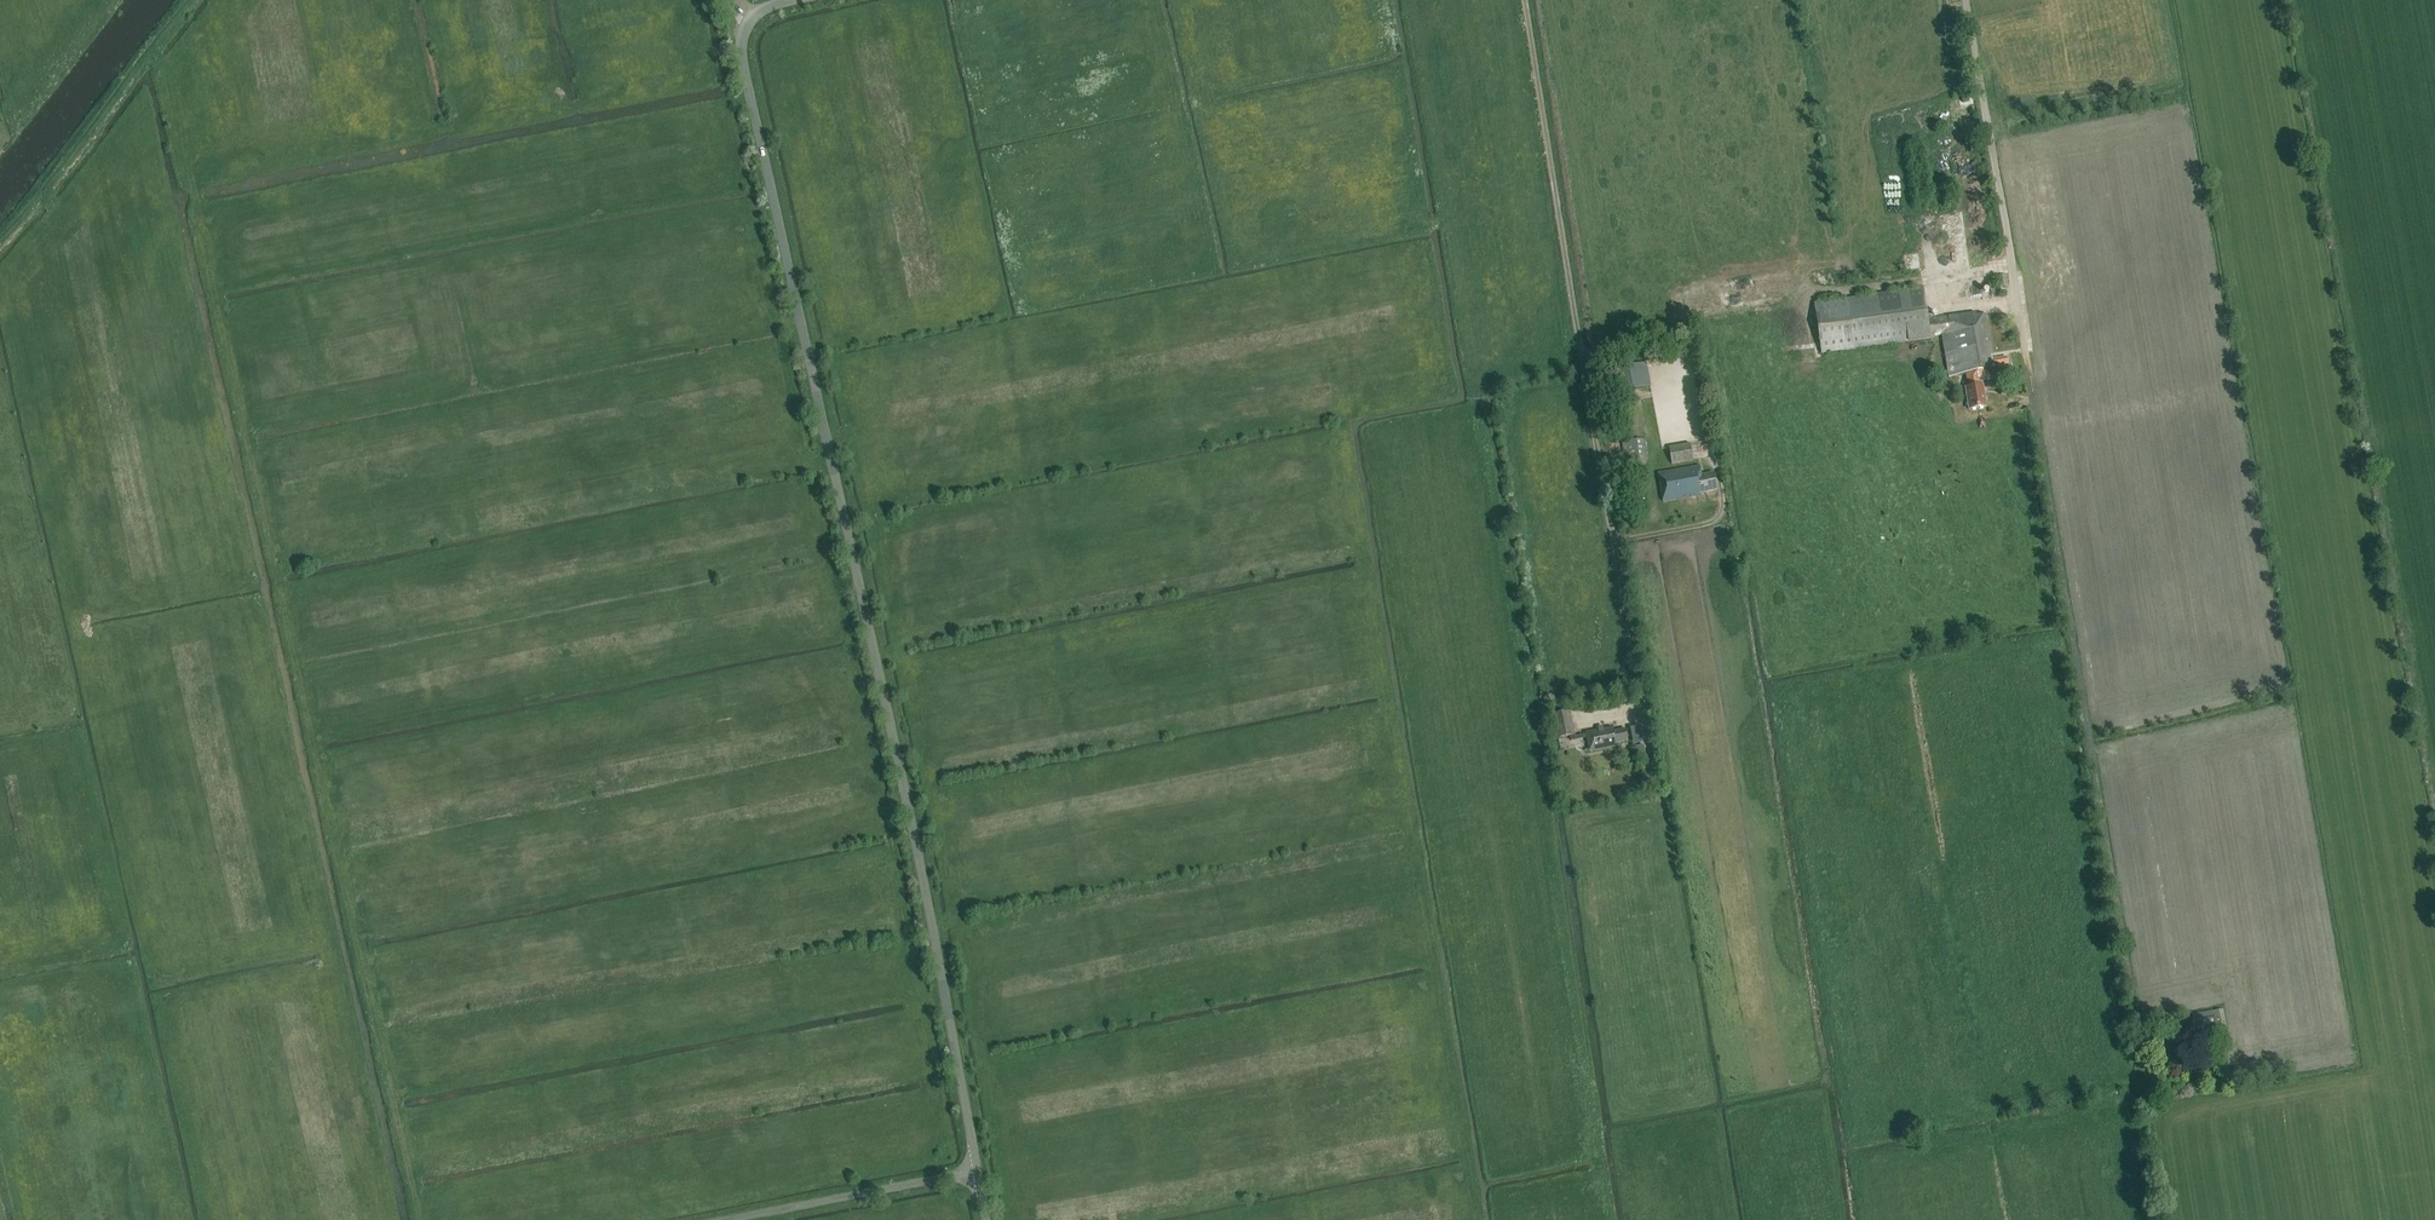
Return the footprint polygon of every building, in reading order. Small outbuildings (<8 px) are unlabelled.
[(1991,295),(2005,293),(2004,286),(2007,286),(2005,274),(1998,275),(1999,286),(1990,287),(1991,295)] [(1984,385),(1979,385),(1978,380),(1993,378),(1991,367),(1993,367),(1993,365),(2006,363),(2005,358),(1992,360),(1991,355),(1993,355),(1987,315),(1976,316),(1976,313),(1930,320),(1925,289),(1815,305),(1822,354),(1932,338),(1932,336),(1943,335),(1949,376),(1967,374),(1969,387),(1965,387),(1968,410),(1987,407),(1984,385)] [(1611,369),(1615,394),(1651,387),(1646,363),(1611,369)] [(1643,456),(1645,456),(1643,439),(1628,441),(1628,445),(1624,445),(1626,465),(1644,463),(1643,456)] [(1672,464),(1693,460),(1690,444),(1669,447),(1672,464)] [(1695,494),(1716,490),(1713,473),(1701,475),(1700,466),(1673,471),(1678,500),(1695,497),(1695,494)] [(1586,733),(1587,734),(1576,736),(1575,735),(1571,713),(1553,717),(1557,738),(1569,735),(1571,741),(1587,738),(1590,752),(1615,747),(1615,743),(1627,741),(1625,729),(1612,732),(1612,728),(1603,730),(1602,727),(1598,728),(1599,731),(1586,733)] [(1643,746),(1636,747),(1637,755),(1645,753),(1643,746)] [(2223,1010),(2214,1012),(2217,1028),(2226,1027),(2223,1010)] [(2194,1040),(2182,1042),(2183,1048),(2192,1046),(2191,1045),(2201,1044),(2201,1045),(2213,1043),(2212,1033),(2216,1032),(2214,1011),(2192,1014),(2193,1021),(2192,1021),(2194,1040)] [(2156,1053),(2154,1039),(2147,1040),(2149,1054),(2156,1053)]
